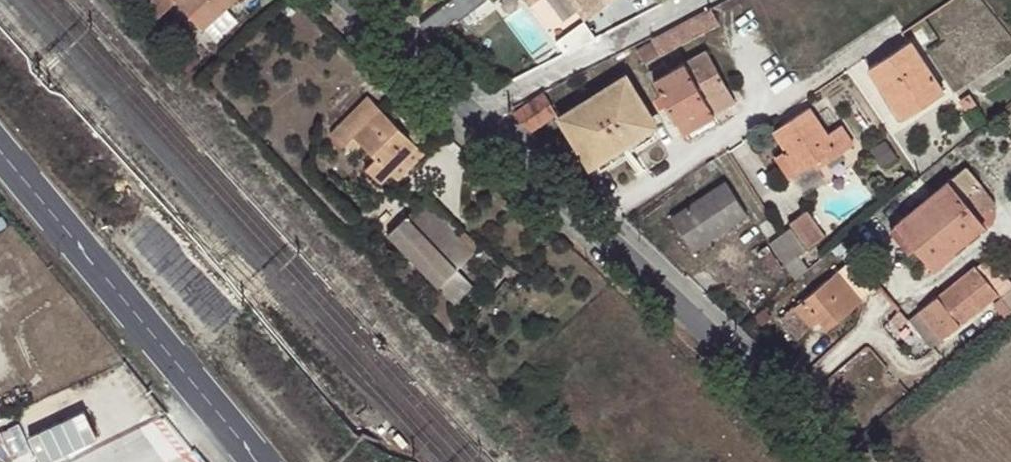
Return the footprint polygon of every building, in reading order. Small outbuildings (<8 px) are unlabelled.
[(145,5),(156,17),(175,0),(150,0),(145,5)] [(203,31),(238,0),(175,0),(203,31)] [(581,22),(611,0),(597,0),(583,10),(576,0),(566,0),(581,22)] [(583,10),(597,0),(576,0),(583,10)] [(444,4),(418,24),(430,36),(454,18),(444,4)] [(709,9),(676,26),(659,34),(652,38),(653,41),(636,50),(642,62),(718,24),(709,9)] [(868,68),(898,111),(923,94),(927,101),(942,91),(908,41),(868,68)] [(707,103),(728,91),(705,50),(669,70),(664,63),(649,71),(683,132),(714,115),(713,112),(707,103)] [(557,117),(576,148),(582,145),(592,163),(656,123),(625,75),(557,117)] [(734,101),(728,91),(707,103),(713,112),(734,101)] [(541,92),(511,115),(528,132),(554,112),(541,92)] [(923,94),(898,111),(901,116),(927,101),(923,94)] [(974,104),(968,94),(960,99),(966,109),(974,104)] [(378,185),(389,174),(415,148),(368,99),(331,137),(342,150),(348,143),(354,138),(364,147),(375,160),(364,171),(378,185)] [(822,157),(826,161),(852,144),(840,125),(825,133),(808,107),(773,130),(785,149),(776,155),(790,177),(812,162),(822,157)] [(358,153),(364,147),(354,138),(348,143),(358,153)] [(582,145),(576,148),(587,166),(592,163),(582,145)] [(415,148),(389,174),(397,184),(425,158),(415,148)] [(816,168),(826,161),(822,157),(812,162),(816,168)] [(914,245),(934,270),(972,238),(994,221),(994,204),(964,167),(889,229),(908,250),(914,245)] [(746,213),(725,182),(670,217),(691,249),(746,213)] [(425,201),(408,217),(436,248),(452,233),(454,231),(425,201)] [(780,234),(794,256),(822,236),(804,212),(789,222),(791,226),(780,234)] [(388,235),(454,304),(473,287),(457,269),(472,255),(452,233),(436,248),(408,217),(388,235)] [(784,263),(794,256),(780,234),(769,241),(784,263)] [(825,327),(862,298),(873,288),(850,260),(793,306),(809,325),(817,318),(825,327)] [(996,293),(975,265),(908,319),(930,347),(996,293)] [(998,294),(1010,310),(1010,284),(998,294)] [(809,325),(793,306),(781,316),(796,335),(809,325)] [(50,424),(66,457),(103,440),(88,407),(50,424)]
